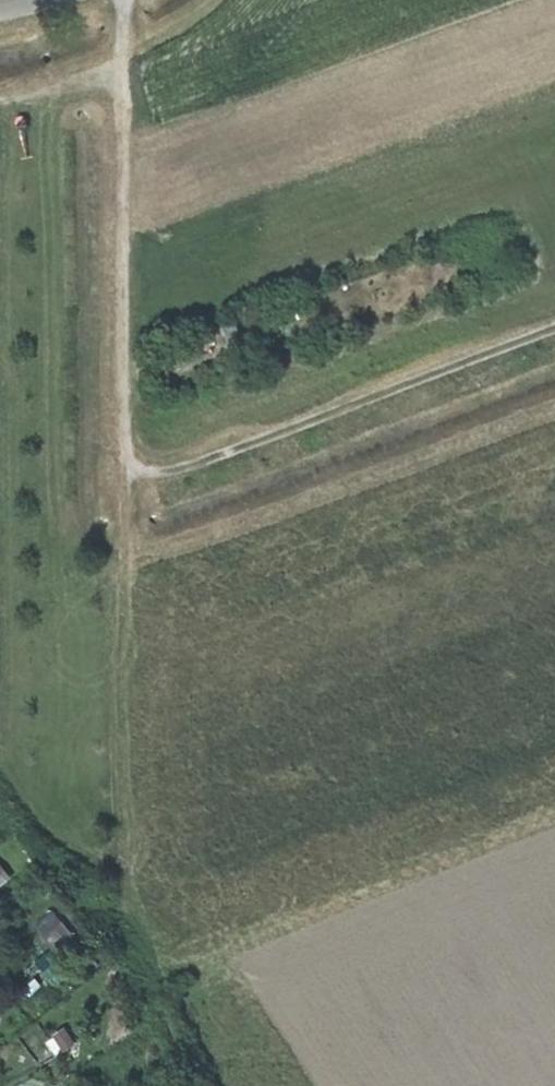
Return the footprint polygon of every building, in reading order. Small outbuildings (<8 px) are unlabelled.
[(12,880),(2,860),(0,861),(0,887),(12,880)]
